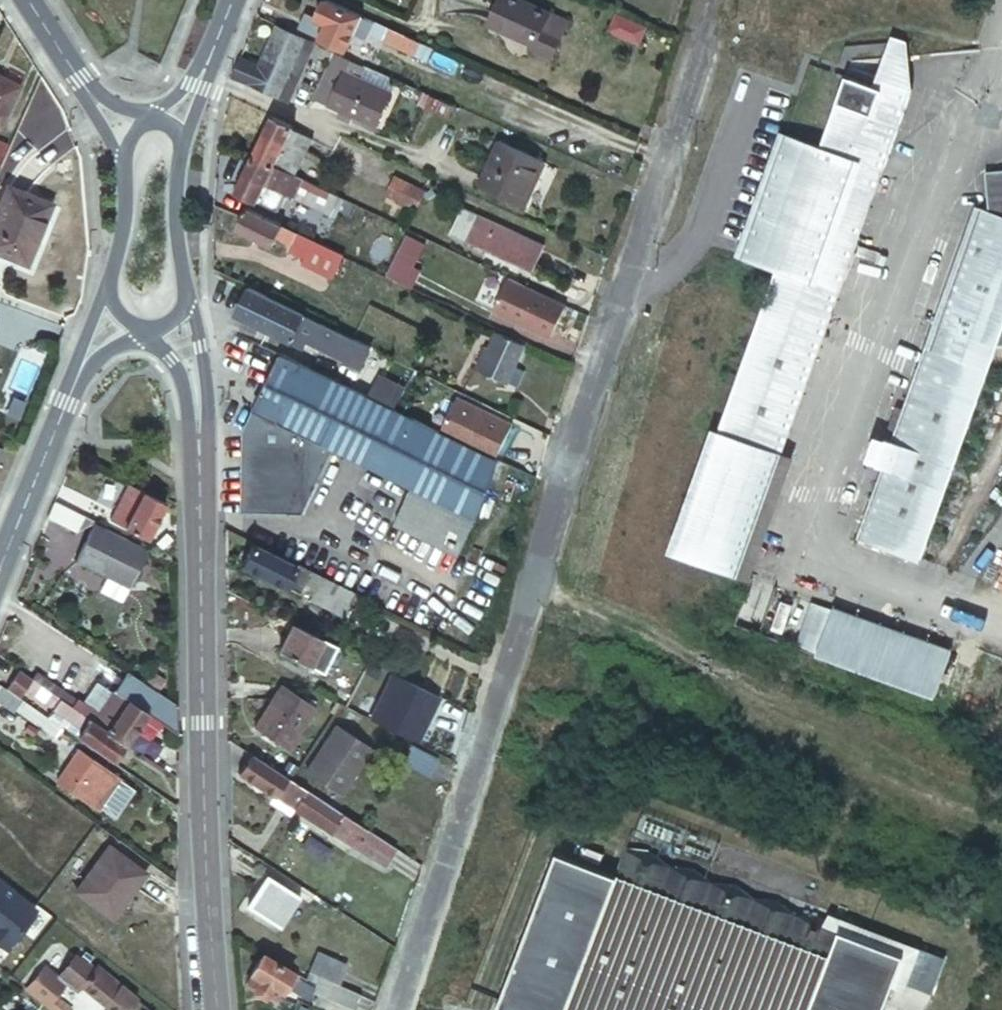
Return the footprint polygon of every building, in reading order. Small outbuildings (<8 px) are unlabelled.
[(332,0),(321,0),(314,16),(325,21),(319,36),(344,47),(360,13),(332,0)] [(532,46),(544,21),(546,16),(514,0),(500,0),(488,25),(532,46)] [(647,31),(619,18),(612,33),(640,45),(647,31)] [(544,21),(532,46),(530,51),(550,60),(563,29),(544,21)] [(233,73),(232,74),(285,99),(293,82),(285,79),(303,38),(274,26),(256,67),(238,59),(236,64),(233,73)] [(412,53),(418,40),(389,26),(383,39),(412,53)] [(881,82),(906,92),(899,29),(891,26),(870,89),(878,91),(881,82)] [(316,53),(319,45),(303,38),(285,79),(293,82),(308,49),(316,53)] [(331,60),(334,52),(319,45),(316,53),(331,60)] [(356,83),(363,65),(334,52),(331,60),(316,95),(332,102),(330,104),(350,113),(378,124),(391,97),(356,83)] [(17,84),(0,76),(0,120),(17,84)] [(734,581),(777,459),(906,92),(881,82),(878,91),(870,89),(841,78),(815,151),(776,137),(736,253),(775,266),(672,560),(734,581)] [(269,115),(250,154),(294,175),(308,143),(288,133),(292,126),(269,115)] [(477,185),(526,207),(545,165),(497,143),(477,185)] [(294,175),(250,154),(233,189),(256,200),(264,183),(298,199),(306,181),(294,175)] [(985,175),(989,212),(976,208),(892,447),(885,445),(877,470),(882,472),(857,543),(920,565),(996,351),(1001,350),(1001,173),(985,175)] [(385,192),(412,205),(420,189),(393,176),(385,192)] [(334,194),(312,184),(303,202),(325,213),(334,194)] [(25,261),(49,203),(7,185),(0,201),(0,251),(25,261)] [(342,253),(242,206),(232,228),(270,245),(274,237),(288,244),(286,248),(333,271),(342,253)] [(468,240),(541,274),(552,250),(480,216),(470,212),(459,236),(468,240)] [(416,265),(427,242),(406,232),(386,274),(411,287),(421,267),(416,265)] [(506,277),(491,311),(550,337),(565,302),(506,277)] [(359,344),(246,289),(233,312),(297,345),(300,338),(307,335),(352,357),(359,344)] [(469,365),(515,386),(521,372),(512,367),(522,345),(492,331),(485,348),(479,345),(469,365)] [(478,508),(495,459),(492,457),(437,430),(349,387),(278,354),(240,429),(241,511),(302,512),(333,449),(410,486),(393,522),(458,553),(475,517),(478,508)] [(437,430),(492,457),(507,423),(453,397),(437,430)] [(791,464),(777,459),(734,581),(747,586),(791,464)] [(107,517),(144,537),(162,502),(125,482),(107,517)] [(56,487),(51,500),(89,519),(95,507),(56,487)] [(80,515),(51,500),(45,516),(73,530),(80,515)] [(91,520),(73,559),(105,575),(108,569),(130,580),(146,547),(113,531),(91,520)] [(346,616),(358,594),(295,564),(292,566),(249,543),(239,563),(296,592),(301,583),(314,590),(310,599),(346,616)] [(108,569),(105,575),(128,586),(130,580),(108,569)] [(816,662),(937,705),(954,657),(833,615),(819,610),(802,657),(816,662)] [(306,664),(319,637),(290,623),(276,649),(306,664)] [(60,713),(68,702),(29,676),(14,665),(2,684),(16,695),(21,687),(60,713)] [(77,708),(125,744),(145,713),(176,732),(176,717),(176,705),(124,670),(95,711),(74,696),(34,669),(29,676),(68,702),(77,708)] [(0,683),(0,704),(9,711),(12,708),(51,737),(58,727),(16,695),(2,684),(0,683)] [(251,725),(285,747),(313,705),(278,683),(251,725)] [(379,723),(396,731),(406,711),(378,698),(368,717),(379,723)] [(66,730),(113,762),(125,744),(77,708),(68,702),(60,713),(71,722),(66,730)] [(299,766),(336,791),(367,743),(330,720),(299,766)] [(249,748),(257,754),(263,745),(255,739),(249,748)] [(429,773),(436,757),(407,743),(400,759),(429,773)] [(53,779),(92,807),(96,810),(117,780),(112,777),(75,750),(53,779)] [(355,850),(363,828),(359,825),(285,777),(247,752),(234,771),(272,796),(291,808),(355,850)] [(9,791),(0,781),(0,799),(9,791)] [(291,808),(272,796),(269,801),(287,813),(291,808)] [(72,889),(109,917),(142,872),(106,845),(72,889)] [(886,983),(897,952),(831,930),(814,917),(791,916),(772,902),(750,901),(730,887),(705,885),(688,873),(662,871),(645,858),(624,857),(615,883),(554,862),(503,1009),(877,1009),(886,983)] [(245,905),(277,926),(296,896),(264,875),(245,905)] [(915,944),(836,917),(831,930),(897,952),(886,983),(899,988),(915,944)] [(313,951),(304,972),(327,981),(332,983),(340,963),(313,951)] [(270,999),(288,970),(260,952),(248,970),(251,972),(244,983),(270,999)] [(72,979),(110,1009),(122,1009),(133,995),(118,982),(114,987),(85,963),(72,979)] [(30,995),(49,1009),(72,1009),(57,998),(72,979),(55,965),(30,995)] [(332,983),(327,981),(321,995),(350,1007),(355,992),(332,983)]
